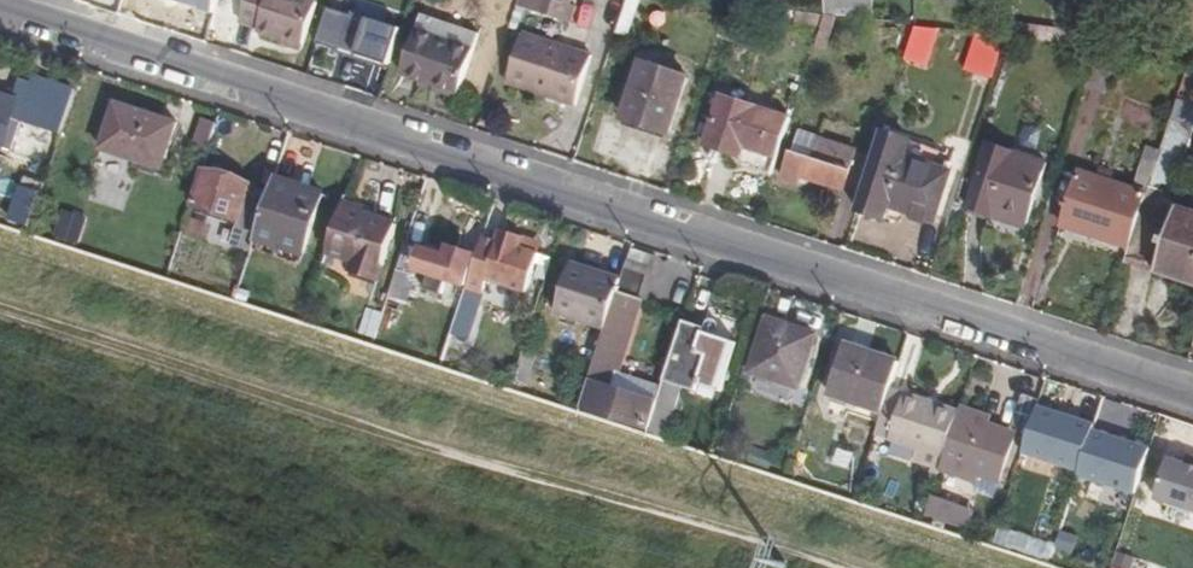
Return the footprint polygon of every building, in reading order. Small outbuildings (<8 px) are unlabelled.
[(281,42),(302,49),(316,4),(305,0),(247,0),(239,24),(258,30),(256,35),(281,42)] [(527,11),(531,0),(516,0),(514,6),(527,11)] [(567,4),(554,0),(531,0),(527,11),(566,25),(573,6),(567,4)] [(620,8),(639,14),(643,0),(622,0),(620,8)] [(822,17),(871,23),(869,0),(821,0),(822,17)] [(390,65),(402,25),(329,3),(317,43),(390,65)] [(620,8),(611,35),(630,42),(639,14),(620,8)] [(906,60),(930,65),(938,30),(914,25),(906,60)] [(472,49),(414,30),(399,75),(458,95),(472,49)] [(521,34),(504,84),(572,107),(590,56),(521,34)] [(966,63),(992,74),(1004,47),(977,36),(966,63)] [(300,54),(302,49),(281,42),(280,47),(300,54)] [(622,121),(667,135),(684,80),(639,64),(622,121)] [(61,135),(74,95),(51,86),(38,127),(61,135)] [(8,130),(16,104),(0,99),(0,151),(8,130)] [(742,167),(771,176),(788,121),(721,99),(704,147),(744,160),(742,167)] [(160,176),(175,128),(113,108),(98,157),(160,176)] [(1162,149),(1147,145),(1139,174),(1177,185),(1192,131),(1192,130),(1170,123),(1162,149)] [(193,149),(207,153),(215,128),(201,124),(193,149)] [(8,130),(0,151),(0,153),(8,155),(16,133),(8,130)] [(804,185),(806,179),(841,191),(855,151),(796,132),(782,179),(804,185)] [(879,134),(853,212),(880,221),(885,205),(931,220),(945,175),(900,160),(905,143),(879,134)] [(986,146),(966,207),(1021,226),(1043,165),(986,146)] [(1125,247),(1143,196),(1073,172),(1057,224),(1125,247)] [(255,239),(270,194),(204,174),(193,211),(236,224),(229,246),(251,252),(255,239)] [(273,182),(270,194),(255,239),(301,255),(302,256),(320,197),(308,193),(305,201),(292,197),(295,188),(273,182)] [(21,184),(8,218),(30,227),(44,193),(21,184)] [(308,193),(295,188),(292,197),(305,201),(308,193)] [(101,215),(108,195),(97,192),(91,211),(101,215)] [(1173,210),(1175,203),(1144,192),(1143,196),(1125,247),(1122,260),(1153,270),(1152,273),(1192,287),(1192,217),(1173,210)] [(393,226),(339,208),(325,253),(354,262),(350,274),(376,283),(393,226)] [(66,222),(60,241),(82,248),(88,229),(66,222)] [(482,239),(458,316),(473,321),(484,282),(522,295),(535,258),(517,251),(520,240),(498,233),(495,243),(482,239)] [(297,267),(301,255),(255,239),(251,252),(297,267)] [(539,246),(520,240),(517,251),(535,258),(539,246)] [(399,320),(415,273),(423,251),(404,245),(382,314),(399,320)] [(632,247),(624,270),(647,277),(655,255),(632,247)] [(450,260),(423,251),(415,273),(424,276),(419,290),(440,297),(444,283),(464,289),(473,260),(453,253),(450,260)] [(554,317),(604,332),(621,282),(571,266),(554,317)] [(609,375),(615,377),(633,317),(647,277),(624,270),(621,282),(604,332),(580,408),(649,431),(654,413),(657,407),(596,386),(599,379),(607,381),(609,375)] [(453,330),(460,307),(432,298),(413,355),(442,364),(453,330)] [(473,321),(458,316),(453,330),(469,334),(473,321)] [(751,374),(797,389),(814,338),(768,323),(751,374)] [(704,330),(683,324),(667,376),(687,382),(689,378),(722,388),(736,346),(702,335),(704,330)] [(581,334),(577,357),(594,361),(599,337),(581,334)] [(888,393),(897,365),(841,346),(827,393),(882,413),(888,393)] [(522,353),(513,382),(523,386),(532,357),(522,353)] [(661,392),(615,377),(609,375),(607,381),(599,379),(596,386),(657,407),(661,392)] [(957,415),(888,393),(882,413),(874,437),(917,450),(912,465),(932,471),(929,478),(936,481),(940,469),(957,415)] [(1010,427),(1027,432),(1036,403),(1019,398),(1010,427)] [(986,418),(959,409),(957,415),(940,469),(978,482),(979,475),(996,480),(1010,438),(982,429),(986,418)] [(1094,428),(1039,410),(1022,461),(1077,479),(1092,434),(1094,428)] [(679,422),(654,413),(649,431),(673,438),(679,422)] [(1151,453),(1092,434),(1077,479),(1076,483),(1135,502),(1136,498),(1149,457),(1151,453)] [(1149,457),(1136,498),(1192,517),(1192,471),(1149,457)] [(790,464),(787,475),(793,477),(796,466),(790,464)] [(969,524),(975,508),(939,496),(934,513),(964,523),(969,524)] [(969,524),(964,523),(961,531),(992,541),(1001,516),(975,508),(969,524)] [(998,527),(993,543),(1051,561),(1056,545),(998,527)]
